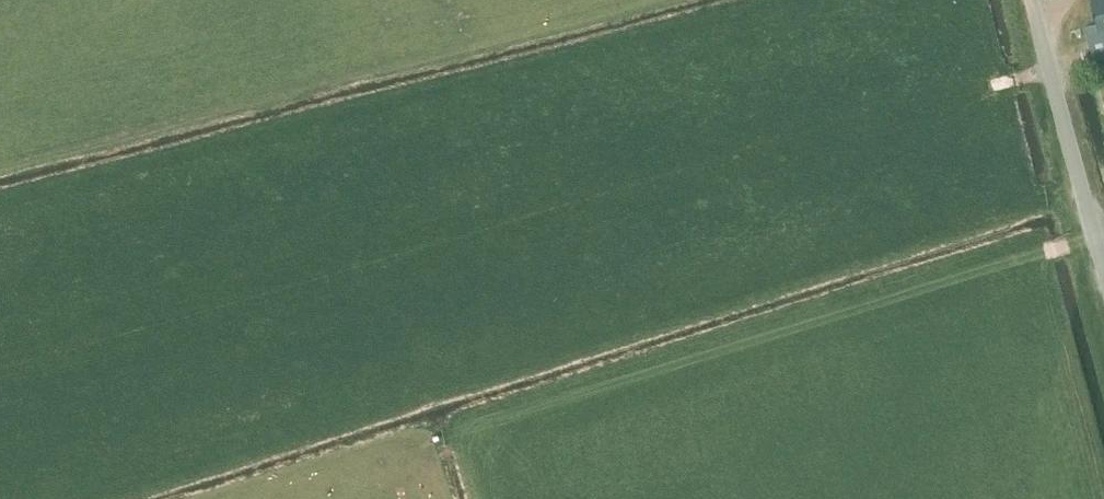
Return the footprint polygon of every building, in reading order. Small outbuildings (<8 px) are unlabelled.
[(1099,23),(1085,26),(1094,63),(1103,60),(1103,0),(1093,0),(1099,23)]
